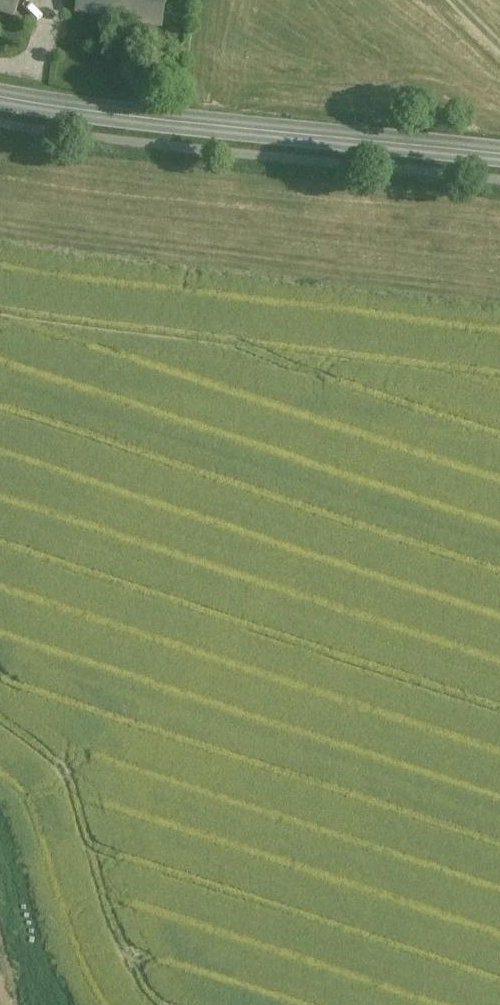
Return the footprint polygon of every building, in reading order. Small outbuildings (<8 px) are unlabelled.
[(16,18),(22,0),(0,0),(0,13),(16,18)] [(76,15),(115,20),(114,23),(162,30),(166,0),(78,0),(76,15)]
